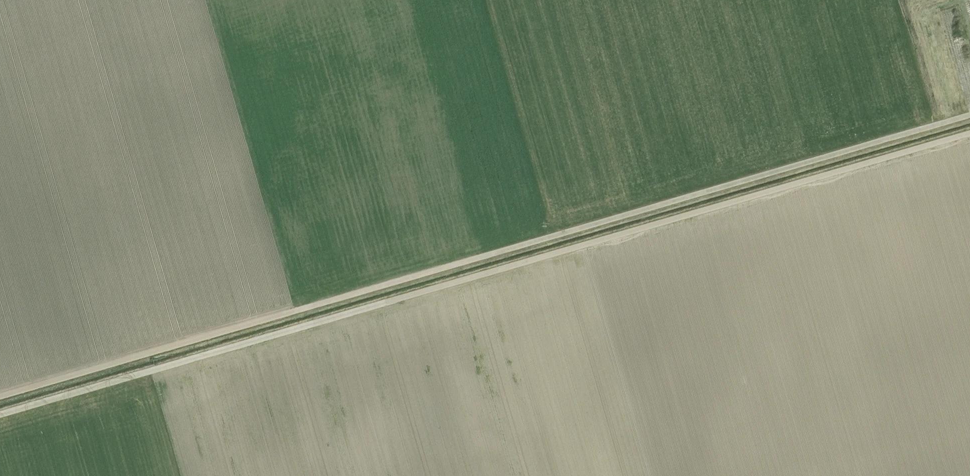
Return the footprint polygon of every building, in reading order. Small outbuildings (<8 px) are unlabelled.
[(945,40),(938,20),(931,23),(942,52),(944,52),(940,42),(945,40)]
